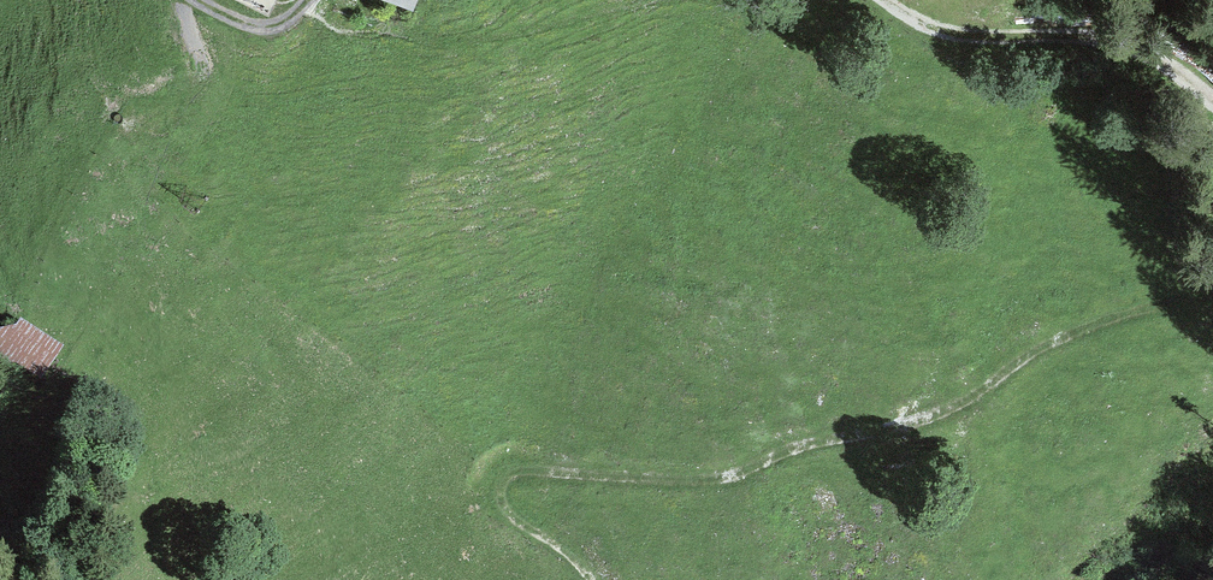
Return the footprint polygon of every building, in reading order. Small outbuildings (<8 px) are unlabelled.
[(413,13),(419,0),(384,0),(413,13)] [(17,313),(0,339),(0,354),(41,381),(65,344),(17,313)]
